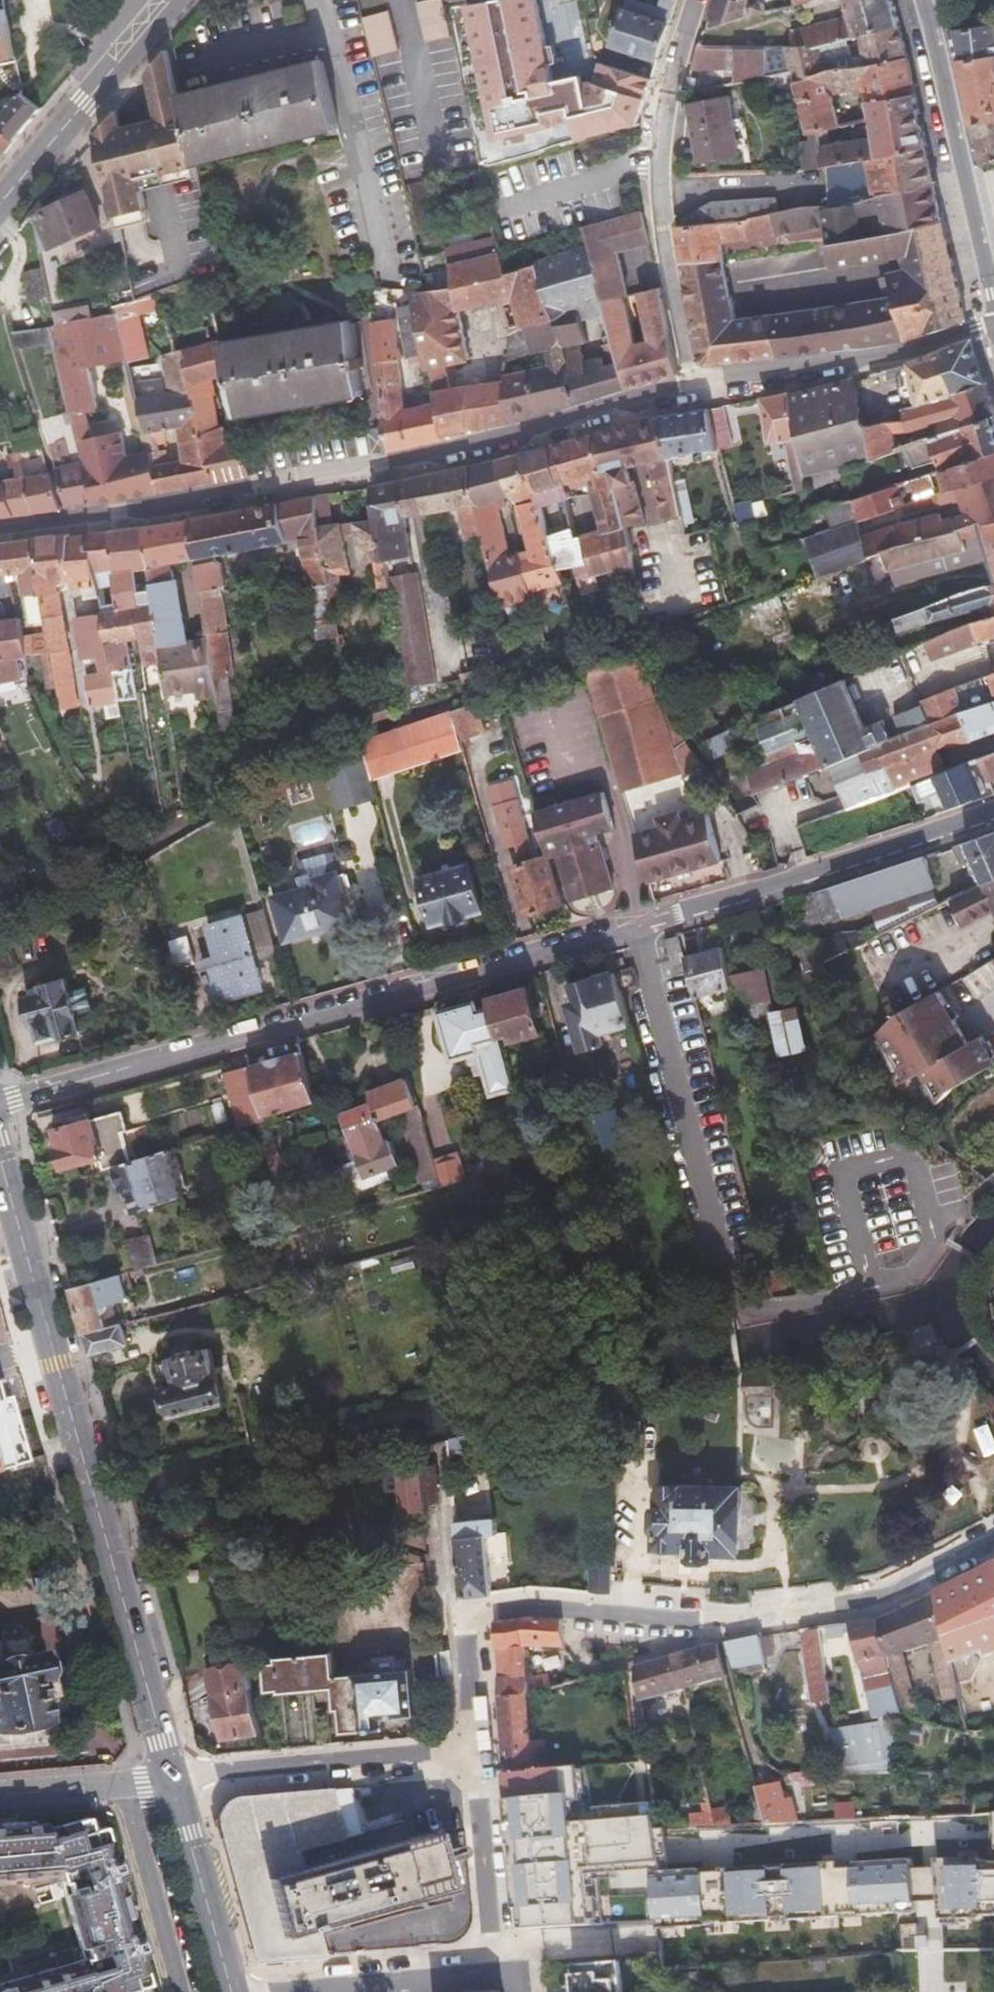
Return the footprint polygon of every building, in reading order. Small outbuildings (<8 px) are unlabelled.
[(455,38),(448,6),(447,0),(443,0),(422,5),(431,43),(455,38)] [(659,58),(662,52),(678,0),(663,0),(661,7),(640,0),(628,0),(614,43),(659,58)] [(710,27),(771,11),(768,0),(718,0),(710,27)] [(900,25),(894,2),(893,0),(846,0),(850,15),(795,28),(798,44),(805,44),(821,43),(829,42),(860,35),(900,25)] [(16,55),(6,7),(0,8),(0,58),(16,55)] [(389,15),(365,20),(374,55),(376,60),(399,55),(389,15)] [(960,58),(993,54),(993,23),(953,27),(960,58)] [(857,66),(910,59),(901,27),(900,25),(860,35),(865,55),(850,57),(851,66),(857,66)] [(798,80),(835,68),(833,60),(824,61),(822,51),(830,50),(829,42),(821,43),(805,44),(798,44),(701,43),(694,67),(732,65),(732,80),(773,72),(795,68),(798,80)] [(182,96),(170,48),(151,72),(159,120),(97,136),(118,217),(147,209),(140,180),(165,174),(198,166),(197,161),(182,96)] [(974,123),(993,119),(993,54),(960,58),(962,69),(965,82),(974,123)] [(910,94),(916,93),(910,59),(857,66),(851,66),(835,68),(798,80),(813,137),(802,139),(806,167),(825,164),(822,146),(821,142),(819,130),(841,126),(833,93),(865,88),(869,100),(910,94)] [(323,62),(182,96),(197,161),(340,128),(323,62)] [(5,152),(13,143),(43,108),(23,91),(0,118),(0,148),(5,152)] [(925,136),(916,93),(910,94),(869,100),(873,119),(877,137),(822,146),(825,164),(833,162),(928,145),(925,136)] [(694,102),(703,160),(743,155),(735,96),(694,102)] [(974,123),(983,163),(993,162),(993,119),(974,123)] [(106,180),(97,136),(95,138),(80,156),(89,185),(106,180)] [(933,167),(928,145),(833,162),(840,206),(853,204),(860,202),(868,199),(880,195),(918,187),(937,183),(933,167)] [(198,166),(165,174),(168,185),(201,177),(198,166)] [(946,221),(937,183),(918,187),(880,195),(868,199),(860,202),(853,204),(840,206),(830,208),(826,208),(824,207),(804,208),(785,211),(747,216),(707,221),(682,224),(677,225),(677,226),(682,259),(723,256),(721,241),(828,226),(832,244),(865,238),(862,219),(894,211),(898,225),(903,224),(904,231),(909,230),(946,221)] [(47,210),(41,202),(28,218),(35,223),(42,252),(102,225),(86,191),(47,210)] [(682,218),(682,224),(707,221),(747,216),(785,211),(804,208),(801,192),(716,201),(682,218)] [(147,209),(118,217),(121,229),(151,221),(147,209)] [(615,332),(627,387),(644,382),(678,372),(674,357),(663,299),(645,303),(654,340),(636,343),(633,333),(636,331),(628,304),(631,303),(618,253),(650,245),(642,211),(588,225),(593,243),(594,246),(607,295),(612,319),(615,332)] [(946,223),(946,221),(909,230),(904,231),(865,238),(832,244),(837,265),(905,254),(908,268),(885,277),(888,292),(852,297),(854,305),(861,336),(863,346),(875,345),(910,338),(967,319),(968,316),(961,285),(946,223)] [(430,361),(430,366),(444,363),(470,357),(460,308),(504,299),(515,297),(524,329),(554,320),(539,262),(507,272),(497,238),(448,250),(454,285),(429,290),(414,293),(416,302),(429,358),(430,361)] [(723,256),(682,259),(692,314),(700,360),(704,361),(708,365),(711,365),(791,354),(863,346),(861,336),(854,305),(789,312),(736,317),(728,280),(762,276),(763,284),(824,276),(823,267),(837,265),(832,244),(782,250),(740,254),(723,256)] [(506,381),(511,423),(552,411),(609,392),(627,387),(615,332),(604,334),(606,343),(602,344),(607,364),(587,371),(579,343),(587,342),(577,303),(607,295),(594,246),(539,262),(554,320),(524,329),(531,354),(532,356),(548,352),(551,366),(505,375),(506,381)] [(224,271),(220,257),(203,263),(205,276),(224,271)] [(140,299),(138,300),(118,304),(119,312),(119,313),(165,302),(164,291),(140,299)] [(513,332),(524,329),(515,297),(504,299),(513,332)] [(410,361),(429,358),(416,302),(398,306),(410,361)] [(386,423),(389,449),(392,449),(444,438),(442,435),(437,402),(404,408),(398,358),(404,356),(403,350),(398,344),(395,316),(387,317),(385,307),(371,308),(376,347),(378,360),(379,366),(382,389),(386,423)] [(119,313),(119,312),(60,322),(52,324),(66,379),(68,384),(70,394),(73,404),(76,418),(97,501),(100,500),(106,500),(160,489),(155,458),(154,450),(159,448),(157,443),(153,430),(146,432),(139,403),(130,404),(137,434),(142,433),(147,450),(127,454),(122,430),(94,435),(86,409),(98,405),(88,362),(128,355),(119,313)] [(220,340),(228,373),(237,415),(364,392),(352,318),(220,340)] [(183,351),(215,479),(250,473),(245,450),(242,436),(226,439),(223,424),(220,424),(212,395),(216,394),(212,377),(228,373),(220,340),(220,337),(212,339),(208,325),(171,337),(173,351),(183,351)] [(508,360),(531,354),(524,329),(513,332),(509,351),(508,360)] [(918,402),(987,381),(973,338),(909,360),(909,363),(918,402)] [(155,458),(160,489),(215,479),(183,351),(173,351),(160,353),(170,392),(138,398),(139,403),(146,432),(153,430),(157,443),(167,441),(166,428),(180,426),(186,460),(167,463),(164,457),(155,458)] [(437,402),(442,435),(471,429),(472,427),(511,423),(506,381),(477,383),(450,388),(444,363),(430,366),(437,402)] [(860,419),(850,379),(848,380),(791,393),(796,435),(860,419)] [(993,415),(993,398),(988,381),(987,381),(918,402),(903,406),(906,417),(866,426),(869,437),(876,457),(897,450),(892,434),(905,430),(907,431),(938,423),(942,434),(993,415)] [(793,465),(800,491),(811,488),(806,473),(797,436),(796,435),(791,393),(764,397),(771,441),(787,438),(793,465)] [(11,394),(4,395),(6,402),(12,401),(11,394)] [(56,407),(73,404),(70,394),(54,398),(56,407)] [(732,433),(725,404),(709,406),(716,438),(732,433)] [(716,438),(709,406),(661,415),(669,457),(699,452),(700,458),(708,456),(708,451),(718,449),(716,438)] [(669,457),(661,415),(596,433),(606,472),(611,472),(626,526),(645,522),(634,480),(630,481),(628,467),(651,461),(663,512),(680,508),(674,480),(669,457)] [(993,453),(993,415),(942,434),(897,450),(876,457),(855,464),(844,467),(843,463),(806,473),(811,488),(800,491),(803,500),(815,496),(811,487),(846,477),(849,485),(938,455),(943,471),(969,461),(993,453)] [(56,466),(69,506),(97,501),(76,418),(44,426),(48,441),(68,435),(75,461),(56,466)] [(797,436),(806,473),(843,463),(844,467),(855,464),(849,445),(869,437),(866,426),(862,426),(860,419),(796,435),(797,436)] [(575,564),(579,579),(610,570),(614,594),(635,593),(633,552),(631,545),(626,526),(611,472),(606,472),(596,433),(558,442),(567,477),(568,481),(590,476),(604,528),(577,535),(584,561),(575,564)] [(855,464),(876,457),(869,437),(849,445),(855,464)] [(567,477),(558,442),(523,451),(536,494),(539,504),(556,499),(562,517),(572,515),(567,497),(573,495),(568,481),(567,477)] [(4,482),(14,514),(25,512),(35,511),(25,476),(22,462),(20,456),(19,453),(11,455),(8,457),(15,478),(4,479),(4,482)] [(993,478),(993,453),(969,461),(943,471),(949,491),(993,478)] [(469,464),(484,534),(501,598),(534,589),(523,551),(513,555),(498,499),(510,496),(496,458),(469,464)] [(427,473),(434,509),(459,505),(465,538),(484,534),(469,464),(427,473)] [(25,476),(35,511),(62,507),(52,472),(25,476)] [(379,518),(386,558),(413,554),(406,515),(434,509),(427,473),(373,485),(379,518)] [(935,487),(931,475),(907,483),(909,489),(914,489),(915,493),(935,487)] [(684,477),(674,480),(680,508),(683,522),(693,520),(684,477)] [(993,519),(993,478),(949,491),(937,495),(939,502),(940,506),(949,504),(951,509),(967,508),(969,514),(945,518),(944,514),(902,522),(862,537),(868,557),(993,519)] [(14,514),(4,482),(0,482),(0,516),(14,514)] [(862,518),(905,504),(899,485),(828,507),(833,520),(860,513),(862,518)] [(523,551),(534,589),(561,582),(557,568),(547,533),(539,504),(536,494),(520,498),(534,548),(523,551)] [(327,632),(341,630),(334,592),(321,525),(316,495),(278,502),(287,541),(302,539),(311,586),(317,586),(327,632)] [(907,512),(939,502),(937,495),(905,504),(907,512)] [(230,758),(231,766),(246,759),(231,672),(235,671),(222,586),(227,584),(223,561),(217,558),(216,553),(283,541),(287,541),(278,502),(268,504),(251,508),(191,518),(205,604),(210,636),(218,686),(230,758)] [(184,793),(234,785),(231,766),(230,758),(210,762),(208,745),(204,741),(197,690),(218,686),(210,636),(189,639),(184,609),(205,604),(191,518),(144,525),(151,567),(157,603),(170,683),(184,793)] [(380,585),(391,583),(390,576),(386,558),(379,518),(359,521),(366,561),(375,560),(380,585)] [(832,571),(841,594),(891,580),(928,571),(929,575),(985,560),(987,565),(993,563),(993,565),(993,519),(868,557),(832,571)] [(321,525),(334,592),(344,591),(341,573),(354,571),(345,521),(321,525)] [(857,521),(804,538),(817,578),(832,571),(868,557),(862,537),(857,521)] [(151,567),(144,525),(112,530),(116,567),(118,591),(132,589),(130,570),(151,567)] [(547,533),(557,568),(575,564),(584,561),(577,535),(575,526),(547,533)] [(116,567),(112,530),(111,528),(91,531),(91,533),(97,570),(116,567)] [(57,668),(57,670),(63,669),(60,648),(70,646),(60,580),(73,578),(74,586),(99,583),(97,570),(91,533),(72,535),(70,533),(35,538),(44,592),(50,631),(54,650),(57,668)] [(35,538),(0,542),(0,574),(7,573),(24,570),(27,594),(44,592),(35,538)] [(418,570),(390,576),(391,583),(409,686),(437,681),(418,570)] [(932,606),(967,593),(962,579),(927,591),(932,606)] [(895,619),(899,630),(992,604),(993,609),(993,584),(967,593),(932,606),(912,613),(904,616),(895,619)] [(912,613),(932,606),(927,591),(907,597),(912,613)] [(907,597),(899,600),(904,616),(912,613),(907,597)] [(135,598),(119,600),(120,607),(135,605),(135,598)] [(874,607),(881,625),(895,619),(904,616),(899,600),(874,607)] [(143,636),(143,638),(148,687),(170,683),(157,603),(137,605),(143,636)] [(112,652),(121,698),(139,696),(128,640),(143,638),(143,636),(137,605),(135,605),(120,607),(111,609),(110,604),(103,605),(104,610),(112,652)] [(824,624),(830,644),(881,625),(874,607),(824,624)] [(86,657),(112,652),(104,610),(78,616),(86,657)] [(26,654),(23,636),(20,617),(0,620),(0,671),(2,684),(22,679),(18,656),(26,654)] [(928,641),(934,658),(940,656),(982,642),(983,644),(993,642),(993,617),(960,627),(933,638),(928,641)] [(647,636),(645,644),(660,650),(656,637),(664,634),(662,630),(647,636)] [(23,636),(26,654),(43,651),(54,650),(50,631),(23,636)] [(637,632),(635,640),(645,644),(647,636),(637,632)] [(54,650),(43,651),(45,661),(49,661),(51,668),(57,668),(54,650)] [(658,700),(663,698),(657,679),(647,668),(643,666),(626,661),(596,664),(586,667),(623,789),(680,772),(658,700)] [(438,677),(459,675),(458,662),(436,664),(438,677)] [(41,690),(60,685),(57,670),(57,668),(51,668),(37,672),(41,690)] [(464,671),(468,689),(485,683),(481,668),(464,671)] [(978,679),(981,690),(993,685),(993,673),(978,679)] [(848,677),(705,741),(716,755),(736,746),(746,770),(735,773),(731,775),(747,794),(750,793),(830,764),(845,759),(873,748),(902,737),(899,729),(871,739),(848,677)] [(958,698),(981,690),(978,679),(954,688),(958,698)] [(928,718),(899,729),(902,737),(929,727),(932,726),(965,714),(958,698),(954,688),(921,700),(923,705),(928,718)] [(489,698),(490,704),(504,700),(503,694),(489,698)] [(480,701),(484,714),(492,711),(490,704),(489,698),(480,701)] [(458,726),(461,738),(489,730),(484,714),(480,701),(453,710),(458,726)] [(932,726),(939,744),(973,738),(993,730),(993,703),(965,714),(932,726)] [(895,716),(899,729),(928,718),(923,705),(895,716)] [(443,730),(458,726),(453,710),(438,714),(443,730)] [(438,714),(391,730),(392,734),(411,729),(414,739),(443,730),(438,714)] [(929,727),(902,737),(873,748),(845,759),(830,764),(839,787),(847,807),(912,783),(944,771),(935,745),(939,744),(932,726),(929,727)] [(364,738),(365,745),(370,761),(384,757),(378,734),(364,738)] [(340,802),(378,791),(370,761),(365,745),(328,756),(340,802)] [(982,757),(991,779),(993,778),(993,753),(982,757)] [(944,771),(912,783),(919,799),(942,790),(947,804),(984,790),(972,761),(944,771)] [(536,810),(546,842),(549,856),(559,852),(573,898),(614,886),(598,832),(617,826),(606,790),(536,810)] [(163,806),(166,823),(187,813),(185,798),(163,806)] [(526,912),(563,902),(549,856),(546,842),(539,844),(542,856),(538,857),(521,800),(497,806),(508,845),(523,841),(528,860),(513,865),(526,912)] [(236,806),(222,814),(227,826),(240,818),(236,806)] [(636,832),(651,881),(722,859),(707,810),(683,818),(680,809),(656,816),(659,826),(636,832)] [(135,824),(138,837),(146,833),(145,822),(135,824)] [(954,846),(960,860),(962,862),(965,863),(969,862),(978,883),(993,876),(993,832),(954,846)] [(943,858),(943,842),(815,891),(825,923),(873,905),(883,931),(940,903),(935,884),(938,883),(932,862),(943,858)] [(316,880),(339,873),(334,854),(300,863),(305,881),(315,877),(316,880)] [(436,920),(453,915),(453,919),(468,915),(467,911),(485,906),(472,864),(424,877),(436,920)] [(318,886),(275,898),(288,942),(353,923),(353,920),(361,918),(350,880),(342,883),(339,873),(316,880),(318,886)] [(978,883),(951,897),(963,922),(993,907),(993,876),(978,883)] [(11,883),(14,897),(28,889),(26,878),(11,883)] [(255,959),(278,953),(274,941),(252,946),(243,914),(211,924),(218,954),(204,958),(209,981),(213,980),(216,991),(260,980),(255,959)] [(32,919),(9,927),(10,932),(34,924),(32,919)] [(829,958),(868,939),(863,929),(844,932),(843,931),(825,938),(822,943),(829,958)] [(687,955),(681,930),(667,934),(675,964),(689,960),(687,955)] [(697,995),(734,987),(732,979),(723,946),(687,955),(689,960),(697,995)] [(808,984),(811,993),(832,980),(823,962),(821,962),(822,964),(805,971),(808,984)] [(601,1030),(631,1022),(620,984),(616,970),(574,982),(580,1002),(572,1004),(585,1048),(604,1043),(601,1030)] [(742,1030),(779,1022),(777,1012),(768,971),(732,979),(734,987),(742,1030)] [(69,992),(65,978),(42,985),(43,991),(26,996),(34,1024),(39,1023),(44,1038),(56,1035),(57,1038),(80,1032),(76,1016),(79,1015),(72,991),(69,992)] [(531,987),(489,997),(492,1007),(500,1036),(512,1033),(514,1038),(543,1030),(531,987)] [(82,989),(72,991),(79,1015),(86,1013),(91,1008),(92,1005),(91,1002),(88,994),(85,991),(82,989)] [(904,1012),(884,1028),(911,1077),(926,1069),(929,1076),(938,1068),(986,1038),(984,1034),(972,1041),(942,989),(904,1012)] [(500,1036),(492,1007),(480,1010),(477,1000),(441,1009),(454,1056),(481,1050),(493,1092),(514,1087),(500,1036)] [(788,1070),(805,1066),(816,1054),(815,1053),(803,1030),(798,1007),(777,1012),(779,1022),(788,1070)] [(859,1040),(849,1029),(834,1041),(843,1054),(859,1040)] [(929,1076),(942,1097),(955,1086),(993,1064),(993,1052),(986,1038),(938,1068),(929,1076)] [(318,1101),(303,1050),(251,1066),(266,1115),(276,1113),(279,1119),(286,1117),(284,1110),(318,1101)] [(821,1080),(831,1070),(822,1062),(816,1054),(805,1066),(821,1080)] [(266,1115),(251,1066),(232,1071),(241,1098),(232,1102),(240,1127),(258,1121),(267,1119),(266,1115)] [(419,1108),(408,1078),(369,1092),(373,1103),(347,1113),(353,1128),(346,1131),(358,1162),(363,1161),(369,1177),(403,1166),(394,1139),(387,1141),(380,1120),(407,1112),(427,1182),(439,1179),(434,1159),(419,1108)] [(602,1141),(606,1152),(627,1145),(617,1108),(595,1113),(602,1141)] [(63,1146),(59,1148),(65,1167),(132,1148),(125,1125),(130,1124),(126,1110),(58,1128),(63,1146)] [(602,1141),(595,1113),(577,1118),(584,1146),(602,1141)] [(992,1136),(979,1150),(993,1161),(993,1137),(992,1136)] [(170,1149),(117,1166),(124,1188),(130,1187),(138,1210),(185,1196),(170,1149)] [(510,1156),(513,1165),(535,1159),(532,1150),(510,1156)] [(434,1159),(439,1179),(441,1185),(467,1178),(460,1152),(434,1159)] [(490,1171),(513,1165),(510,1156),(473,1167),(475,1176),(490,1171)] [(128,1240),(137,1269),(156,1264),(147,1234),(128,1240)] [(767,1266),(773,1291),(787,1288),(782,1268),(774,1269),(772,1264),(767,1266)] [(73,1286),(85,1331),(108,1325),(105,1313),(107,1312),(110,1307),(110,1304),(131,1297),(125,1278),(132,1276),(131,1271),(73,1286)] [(85,1331),(92,1353),(130,1342),(123,1321),(108,1325),(85,1331)] [(930,1331),(916,1334),(919,1349),(934,1346),(930,1331)] [(169,1385),(167,1386),(173,1411),(226,1398),(214,1346),(176,1356),(176,1358),(163,1361),(169,1385)] [(774,1375),(776,1359),(762,1362),(761,1371),(761,1374),(772,1375),(774,1375)] [(769,1394),(772,1375),(761,1374),(761,1371),(746,1369),(743,1386),(745,1388),(745,1391),(769,1394)] [(981,1386),(993,1418),(993,1395),(981,1386)] [(24,1461),(8,1394),(0,1395),(0,1469),(24,1461)] [(640,1419),(613,1418),(613,1450),(639,1451),(640,1419)] [(484,1445),(479,1433),(473,1435),(477,1447),(484,1445)] [(423,1466),(421,1465),(400,1467),(403,1510),(426,1509),(425,1502),(423,1466)] [(435,1466),(423,1466),(425,1502),(438,1502),(440,1501),(437,1467),(435,1466)] [(662,1507),(658,1506),(657,1525),(659,1527),(659,1547),(679,1548),(681,1546),(690,1547),(690,1554),(712,1555),(712,1551),(738,1552),(740,1487),(663,1484),(662,1507)] [(500,1514),(458,1517),(459,1531),(461,1555),(463,1598),(494,1594),(492,1557),(490,1535),(502,1534),(500,1514)] [(509,1534),(502,1534),(490,1535),(492,1557),(511,1556),(509,1534)] [(593,1593),(611,1594),(611,1564),(593,1564),(593,1593)] [(978,1632),(966,1579),(946,1589),(936,1594),(947,1637),(978,1632)] [(947,1637),(936,1594),(936,1593),(904,1609),(891,1615),(878,1620),(890,1656),(931,1642),(941,1638),(947,1637)] [(535,1647),(567,1650),(564,1622),(533,1620),(522,1621),(524,1648),(535,1647)] [(890,1656),(878,1620),(852,1624),(874,1720),(901,1714),(903,1714),(898,1689),(890,1656)] [(524,1648),(522,1621),(495,1625),(497,1653),(512,1651),(524,1650),(524,1648)] [(49,1718),(45,1695),(56,1693),(53,1676),(49,1676),(45,1648),(32,1650),(29,1634),(27,1631),(21,1625),(16,1624),(0,1627),(0,1727),(49,1718)] [(835,1727),(819,1628),(799,1631),(808,1685),(813,1684),(820,1730),(835,1727)] [(765,1668),(760,1636),(728,1643),(736,1673),(765,1668)] [(959,1689),(947,1637),(941,1638),(931,1642),(944,1690),(959,1689)] [(728,1643),(719,1645),(728,1678),(737,1677),(736,1673),(728,1643)] [(728,1678),(719,1645),(704,1648),(694,1651),(678,1656),(685,1691),(707,1685),(728,1678)] [(500,1699),(528,1696),(526,1681),(524,1650),(512,1651),(515,1679),(499,1681),(500,1699)] [(512,1651),(497,1653),(499,1681),(515,1679),(512,1651)] [(276,1662),(264,1664),(267,1690),(280,1689),(280,1694),(332,1689),(335,1710),(340,1710),(343,1732),(386,1729),(385,1718),(417,1716),(413,1670),(359,1675),(337,1677),(334,1652),(276,1658),(276,1662)] [(249,1673),(245,1656),(210,1663),(224,1737),(263,1734),(249,1673)] [(685,1691),(678,1656),(643,1667),(636,1669),(641,1703),(685,1691)] [(528,1696),(553,1689),(548,1677),(526,1681),(528,1696)] [(532,1753),(528,1696),(500,1699),(506,1774),(511,1773),(548,1770),(546,1753),(532,1753)] [(895,1761),(901,1714),(874,1720),(835,1727),(842,1772),(844,1772),(877,1771),(894,1771),(895,1761)] [(655,1873),(664,1872),(655,1807),(598,1812),(598,1816),(586,1817),(581,1767),(548,1770),(511,1773),(513,1800),(509,1800),(518,1912),(525,1911),(528,1932),(604,1926),(599,1879),(655,1873)] [(790,1784),(758,1791),(761,1803),(767,1825),(805,1824),(800,1799),(794,1800),(790,1784)] [(276,1958),(323,1954),(317,1928),(423,1899),(452,1891),(435,1833),(418,1838),(301,1869),(295,1849),(341,1838),(327,1788),(316,1789),(240,1795),(229,1805),(224,1811),(220,1823),(236,1882),(254,1950),(276,1958)] [(767,1825),(761,1803),(753,1805),(759,1826),(767,1825)] [(728,1810),(711,1813),(712,1817),(715,1829),(732,1828),(728,1810)] [(691,1819),(692,1830),(715,1829),(712,1817),(691,1819)] [(133,1989),(144,1985),(134,1952),(140,1950),(136,1936),(130,1937),(124,1916),(118,1896),(112,1876),(117,1874),(113,1859),(107,1861),(98,1829),(86,1832),(82,1820),(55,1827),(56,1831),(47,1833),(64,1893),(92,1991),(134,1991),(133,1989)] [(41,1826),(35,1826),(23,1828),(22,1822),(0,1824),(0,1847),(11,1881),(56,1878),(61,1894),(64,1893),(47,1833),(42,1833),(41,1826)] [(54,1824),(45,1825),(47,1833),(56,1831),(55,1827),(54,1824)] [(11,1881),(0,1847),(0,1882),(11,1881)] [(862,1914),(899,1911),(898,1902),(917,1901),(917,1900),(914,1866),(914,1858),(858,1862),(858,1867),(841,1868),(840,1862),(788,1865),(789,1868),(772,1869),(772,1866),(723,1870),(723,1873),(703,1875),(703,1870),(664,1872),(655,1873),(659,1929),(709,1925),(709,1922),(727,1921),(727,1924),(775,1920),(775,1918),(792,1916),(792,1919),(843,1915),(843,1913),(862,1911),(862,1914)] [(980,1862),(980,1859),(934,1859),(934,1864),(937,1898),(938,1919),(980,1919),(980,1915),(993,1915),(993,1862),(980,1862)] [(858,1860),(840,1862),(841,1868),(858,1867),(858,1862),(858,1860)] [(914,1866),(917,1900),(937,1898),(934,1864),(914,1866)] [(64,1893),(61,1894),(79,1958),(37,1972),(42,1991),(92,1991),(64,1893)] [(118,1896),(124,1916),(129,1914),(124,1894),(118,1896)] [(918,1910),(917,1901),(898,1902),(899,1911),(918,1910)] [(625,1969),(624,1964),(577,1968),(579,1987),(579,1991),(627,1991),(625,1969)] [(627,1991),(636,1991),(634,1968),(625,1969),(627,1991)] [(37,1972),(0,1983),(0,1991),(42,1991),(37,1972)]
